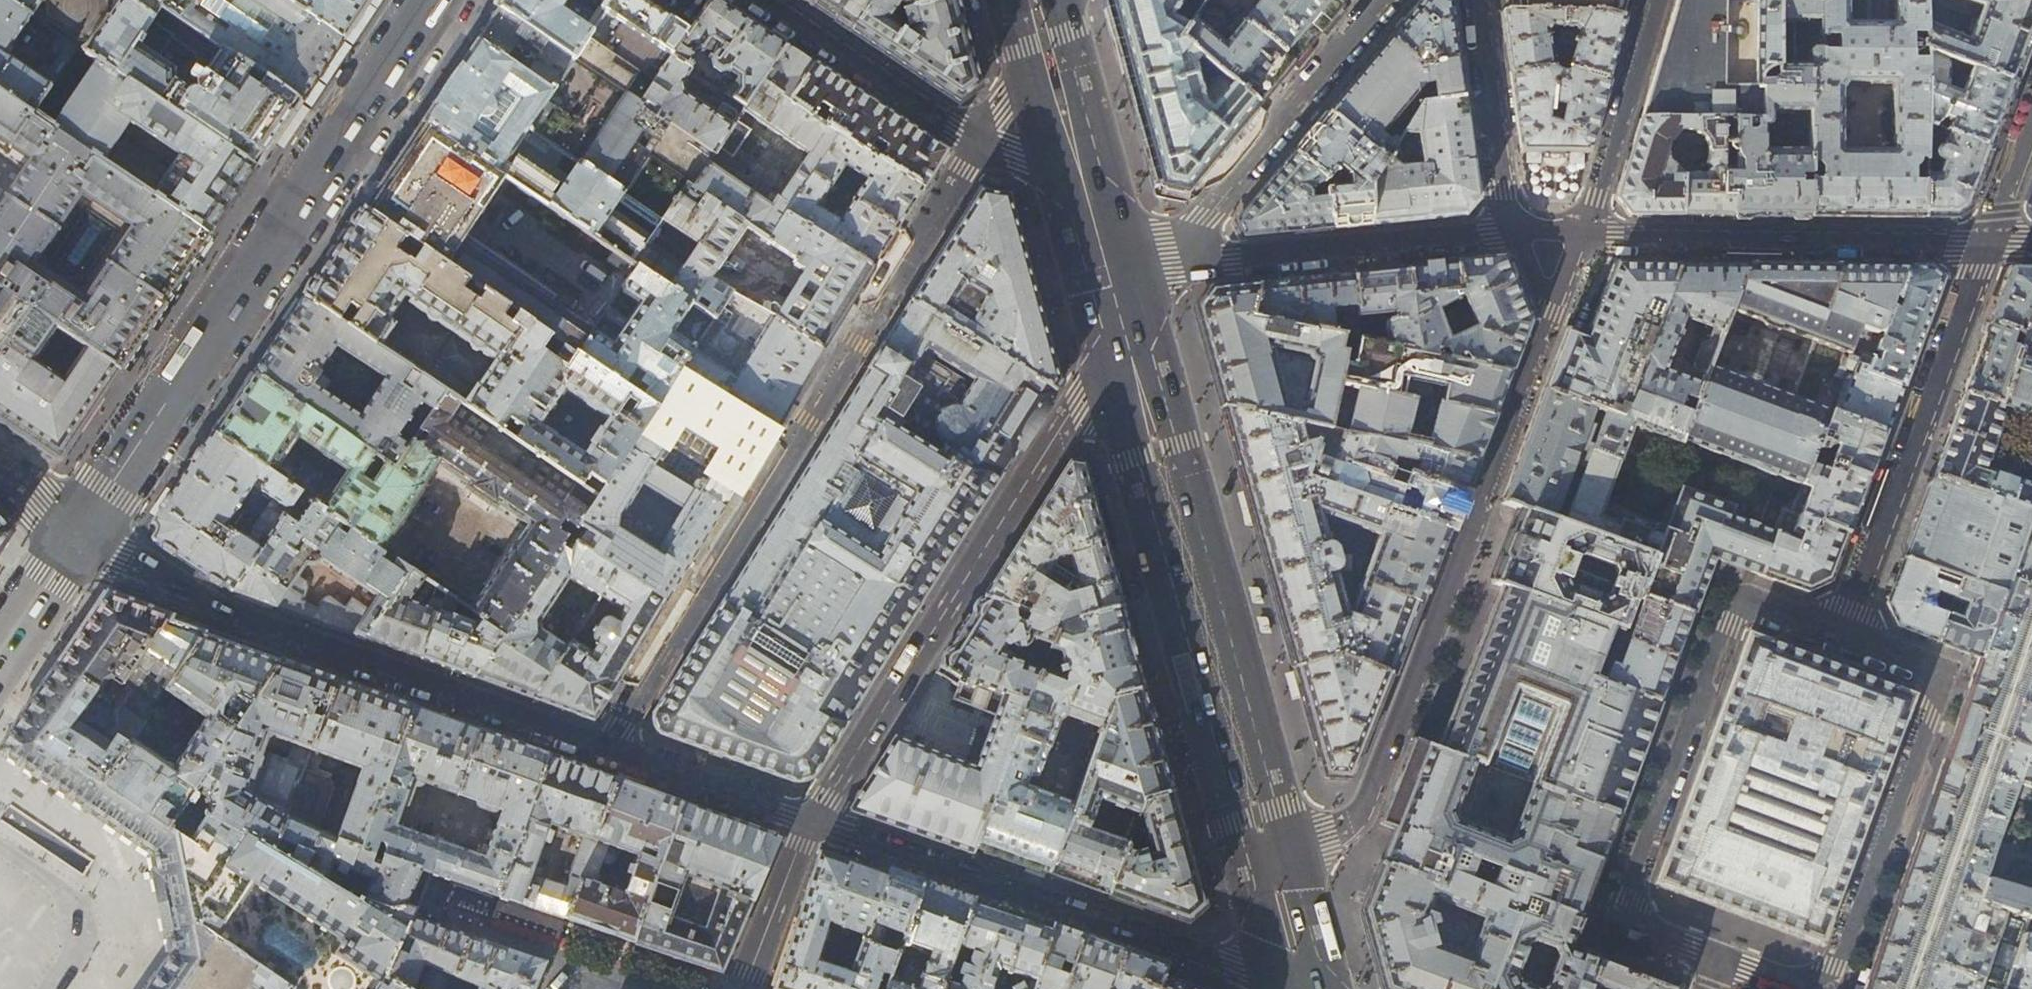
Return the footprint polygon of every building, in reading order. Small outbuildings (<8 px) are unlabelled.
[(29,16),(5,0),(0,0),(0,94),(32,115),(77,49),(64,40),(64,49),(62,49),(61,50),(62,52),(58,57),(57,57),(57,58),(57,60),(56,63),(52,66),(51,65),(48,68),(39,75),(37,78),(6,57),(3,55),(29,16)] [(154,19),(131,3),(127,0),(5,0),(29,16),(64,40),(77,49),(85,54),(97,62),(116,75),(154,19)] [(342,40),(284,0),(166,0),(163,4),(161,8),(300,102),(323,68),(342,40)] [(342,40),(368,0),(284,0),(342,40)] [(575,59),(589,38),(607,12),(615,0),(603,0),(602,3),(597,3),(591,11),(590,14),(591,18),(588,23),(579,16),(572,18),(560,10),(567,0),(505,0),(499,9),(575,59)] [(710,0),(615,0),(607,12),(621,23),(613,36),(622,42),(614,54),(614,55),(656,83),(673,59),(710,0)] [(786,47),(756,28),(716,0),(710,0),(673,59),(688,67),(697,54),(705,52),(713,57),(712,59),(713,67),(722,73),(730,70),(740,77),(728,93),(747,106),(786,47)] [(873,0),(807,0),(823,11),(852,30),(873,0)] [(852,30),(870,42),(888,54),(906,27),(904,18),(911,9),(929,4),(930,2),(936,0),(873,0),(852,30)] [(930,2),(929,4),(911,9),(904,18),(906,27),(888,54),(923,77),(958,101),(978,87),(966,43),(955,0),(936,0),(930,2)] [(1209,0),(1197,0),(1190,11),(1180,5),(1183,0),(1112,0),(1148,134),(1162,186),(1165,187),(1186,192),(1221,150),(1258,106),(1225,78),(1221,82),(1218,80),(1203,97),(1194,65),(1199,57),(1182,42),(1198,16),(1200,15),(1209,0)] [(1225,78),(1258,106),(1275,85),(1293,63),(1236,16),(1231,12),(1230,12),(1216,0),(1209,0),(1200,15),(1198,16),(1182,42),(1199,57),(1225,78)] [(1231,0),(1216,0),(1230,12),(1231,12),(1235,7),(1236,4),(1231,0)] [(1340,6),(1333,0),(1262,0),(1258,5),(1252,0),(1249,0),(1236,16),(1293,63),(1317,34),(1340,6)] [(1418,6),(1391,40),(1420,64),(1459,59),(1454,23),(1451,0),(1424,0),(1418,6)] [(1507,13),(1603,14),(1624,21),(1630,0),(1506,0),(1507,13)] [(1665,41),(1641,119),(1733,119),(1761,119),(1760,89),(1756,89),(1756,85),(1759,78),(1762,73),(1767,69),(1772,68),(1776,67),(1776,0),(1677,0),(1665,41)] [(1810,216),(1810,151),(1762,150),(1761,139),(1762,139),(1762,125),(1765,125),(1767,123),(1768,120),(1768,111),(1809,111),(1809,83),(1811,76),(1815,71),(1819,67),(1821,66),(1822,49),(1811,49),(1808,53),(1808,66),(1794,66),(1794,19),(1822,19),(1823,6),(1828,0),(1776,0),(1776,67),(1772,68),(1767,69),(1762,73),(1759,78),(1756,85),(1756,89),(1760,89),(1761,119),(1733,119),(1733,142),(1722,142),(1722,154),(1722,197),(1733,197),(1733,216),(1766,216),(1810,216)] [(1810,151),(1810,216),(1866,217),(1924,218),(1925,176),(1925,147),(1926,124),(1926,50),(1925,24),(1925,0),(1885,0),(1885,24),(1871,24),(1871,0),(1828,0),(1823,6),(1822,19),(1822,49),(1821,66),(1819,67),(1815,71),(1811,76),(1809,83),(1809,111),(1810,151)] [(1926,50),(1954,60),(1972,67),(2015,84),(2030,44),(2031,38),(2031,0),(1931,0),(1931,2),(1971,15),(1975,5),(1982,7),(1969,41),(1925,24),(1926,50)] [(161,8),(154,19),(116,75),(255,168),(278,135),(300,102),(161,8)] [(552,94),(575,59),(499,9),(488,25),(477,42),(552,94)] [(1603,14),(1507,13),(1502,13),(1506,43),(1510,74),(1559,67),(1608,81),(1616,51),(1624,21),(1603,14)] [(693,188),(715,155),(642,105),(656,83),(614,55),(614,54),(622,42),(613,36),(604,49),(589,38),(575,59),(629,96),(624,104),(621,102),(579,163),(625,194),(650,158),(689,185),(693,188)] [(1420,64),(1391,40),(1375,58),(1360,77),(1411,120),(1420,105),(1465,97),(1462,77),(1459,59),(1420,64)] [(422,124),(504,179),(612,251),(633,265),(663,221),(625,194),(579,163),(568,155),(562,164),(565,170),(560,178),(558,178),(550,189),(543,190),(515,171),(518,165),(511,159),(531,129),(530,128),(548,101),(552,94),(477,42),(452,78),(422,124)] [(896,232),(923,188),(792,102),(791,101),(814,66),(800,56),(786,47),(747,106),(728,93),(713,112),(685,94),(683,83),(691,70),(688,67),(673,59),(656,83),(642,105),(715,155),(693,188),(748,227),(768,241),(787,216),(873,269),(896,232)] [(1926,50),(1926,124),(1991,149),(2003,114),(2015,84),(1972,67),(1962,95),(1949,90),(1949,73),(1954,60),(1926,50)] [(231,204),(255,168),(116,75),(97,62),(53,128),(210,236),(231,204)] [(934,171),(945,153),(872,104),(814,66),(791,101),(792,102),(923,188),(934,171)] [(1554,153),(1588,153),(1599,114),(1608,81),(1559,67),(1510,74),(1516,112),(1522,152),(1554,153)] [(1386,163),(1411,120),(1360,77),(1345,95),(1328,115),(1386,163)] [(32,115),(0,94),(0,130),(15,140),(32,115)] [(1480,199),(1465,97),(1420,105),(1411,120),(1386,163),(1368,184),(1371,224),(1425,218),(1466,214),(1480,199)] [(567,117),(569,115),(548,101),(530,128),(531,129),(557,147),(574,122),(567,117)] [(190,267),(210,236),(53,128),(32,115),(15,140),(30,151),(2,192),(165,303),(190,267)] [(1368,184),(1386,163),(1328,115),(1312,134),(1295,155),(1328,182),(1332,227),(1349,226),(1371,224),(1368,184)] [(1651,215),(1681,215),(1681,178),(1666,164),(1665,146),(1679,132),(1687,132),(1692,134),(1696,136),(1700,139),(1703,143),(1706,149),(1707,154),(1722,154),(1722,142),(1733,142),(1733,119),(1641,119),(1629,158),(1617,199),(1630,215),(1651,215)] [(587,331),(588,329),(552,304),(551,304),(554,298),(465,238),(504,179),(422,124),(393,166),(363,211),(574,353),(577,355),(590,334),(593,329),(592,329),(589,332),(587,331)] [(1988,155),(1991,149),(1926,124),(1925,147),(1936,150),(1935,153),(1936,156),(1938,159),(1936,165),(1940,167),(1936,176),(1925,176),(1924,218),(1940,218),(1956,218),(1968,209),(1988,155)] [(1706,216),(1733,216),(1733,197),(1722,197),(1722,154),(1707,154),(1707,161),(1704,166),(1699,173),(1693,177),(1687,179),(1681,178),(1681,215),(1706,216)] [(1295,155),(1294,155),(1270,184),(1237,224),(1241,230),(1244,236),(1297,231),(1332,227),(1328,182),(1295,155)] [(715,319),(732,292),(712,280),(748,227),(693,188),(689,185),(663,221),(633,265),(636,266),(715,319)] [(30,311),(120,370),(143,335),(165,303),(2,192),(0,195),(0,291),(30,311)] [(1031,276),(1009,195),(1000,194),(979,193),(967,213),(928,274),(909,303),(1056,393),(1061,384),(1031,276)] [(598,497),(630,451),(658,409),(577,355),(574,353),(363,211),(344,240),(329,262),(324,269),(314,284),(304,299),(445,395),(598,497)] [(848,310),(873,269),(787,216),(768,241),(797,262),(796,265),(804,271),(805,273),(781,310),(773,306),(767,316),(823,350),(848,310)] [(630,277),(636,266),(633,265),(612,251),(606,261),(630,277)] [(1529,323),(1515,292),(1502,261),(1475,263),(1457,265),(1459,291),(1412,296),(1420,353),(1510,372),(1529,323)] [(1459,291),(1457,265),(1441,267),(1408,270),(1412,296),(1459,291)] [(1556,358),(1544,390),(1606,412),(1621,417),(1678,266),(1644,266),(1616,265),(1611,269),(1588,339),(1567,331),(1556,358)] [(613,344),(610,343),(600,337),(600,336),(598,334),(597,335),(596,334),(590,334),(577,355),(658,409),(680,377),(715,319),(636,266),(630,277),(624,287),(623,289),(624,292),(639,303),(640,305),(633,314),(632,315),(631,317),(631,318),(624,328),(623,329),(621,331),(622,332),(613,344)] [(1709,366),(1730,310),(1747,266),(1706,266),(1678,266),(1621,417),(1606,412),(1592,451),(1619,461),(1632,426),(1680,443),(1680,441),(1709,366)] [(1788,267),(1747,266),(1730,310),(1813,339),(1792,396),(1767,387),(1767,386),(1736,375),(1735,376),(1709,366),(1680,441),(1729,458),(1728,460),(1775,477),(1775,476),(1802,486),(1816,449),(1819,450),(1832,412),(1827,410),(1833,397),(1831,394),(1830,389),(1831,384),(1834,380),(1840,378),(1850,353),(1858,333),(1871,338),(1881,336),(1908,268),(1873,267),(1788,267)] [(1922,269),(1908,268),(1881,336),(1871,361),(1872,362),(1867,374),(1901,388),(1920,337),(1941,280),(1929,269),(1922,269)] [(1354,275),(1360,340),(1420,353),(1412,296),(1408,270),(1376,273),(1354,275)] [(1990,324),(2013,332),(2022,336),(2029,318),(2031,319),(2031,270),(2010,270),(2010,271),(2000,297),(1990,324)] [(1360,340),(1354,275),(1302,280),(1259,284),(1252,318),(1251,319),(1348,339),(1360,340)] [(738,283),(732,292),(755,308),(761,298),(738,283)] [(1323,430),(1328,431),(1331,420),(1336,396),(1338,385),(1348,339),(1251,319),(1252,318),(1259,284),(1229,287),(1211,289),(1195,310),(1209,360),(1222,408),(1323,430)] [(30,311),(0,291),(0,356),(30,311)] [(797,392),(823,350),(767,316),(755,308),(732,292),(715,319),(680,377),(770,435),(797,392)] [(253,375),(374,457),(385,464),(395,469),(445,395),(304,299),(280,334),(253,375)] [(1047,407),(1056,393),(909,303),(888,337),(845,406),(791,492),(738,579),(675,679),(655,711),(654,715),(653,722),(654,727),(657,732),(661,734),(681,741),(774,775),(793,782),(798,782),(805,781),(813,775),(821,763),(883,666),(1019,451),(1020,451),(1035,427),(1047,408),(1047,407)] [(120,370),(30,311),(0,356),(0,420),(18,432),(60,460),(94,409),(120,370)] [(1933,477),(2030,512),(2031,507),(2031,487),(2011,481),(2015,470),(1986,459),(1992,441),(1995,443),(2004,418),(2000,417),(2004,409),(2031,418),(2031,319),(2029,318),(2022,336),(2020,340),(1998,405),(1964,394),(1948,436),(1933,477)] [(1977,359),(1964,394),(1998,405),(2020,340),(2011,337),(2013,332),(1990,324),(1977,359)] [(1501,397),(1510,372),(1420,353),(1360,340),(1348,339),(1338,385),(1402,398),(1406,372),(1424,375),(1422,384),(1439,388),(1439,391),(1440,392),(1444,393),(1442,406),(1493,417),(1501,397)] [(1897,399),(1901,388),(1867,374),(1872,362),(1871,361),(1850,353),(1840,378),(1834,380),(1831,384),(1830,389),(1831,394),(1833,397),(1827,410),(1832,412),(1885,433),(1891,416),(1897,399)] [(505,633),(558,554),(554,551),(565,537),(570,540),(598,497),(445,395),(395,469),(385,464),(375,478),(365,472),(374,457),(253,375),(234,404),(214,433),(301,494),(324,510),(323,512),(383,551),(427,487),(426,486),(441,463),(472,484),(470,488),(498,507),(501,504),(531,524),(532,526),(515,550),(514,548),(472,610),(472,611),(505,633)] [(747,473),(770,435),(680,377),(658,409),(630,451),(723,511),(747,473)] [(1376,441),(1474,462),(1476,462),(1485,438),(1493,417),(1442,406),(1402,398),(1338,385),(1336,396),(1356,400),(1351,425),(1331,420),(1328,431),(1376,441)] [(1502,502),(1520,509),(1564,525),(1592,451),(1606,412),(1544,390),(1523,445),(1502,502)] [(1437,566),(1450,531),(1303,480),(1306,471),(1323,430),(1222,408),(1260,546),(1263,554),(1283,629),(1294,669),(1338,657),(1390,675),(1395,676),(1409,639),(1437,566)] [(1877,453),(1885,433),(1832,412),(1819,450),(1816,449),(1802,486),(1793,514),(1785,512),(1776,534),(1760,575),(1797,589),(1806,593),(1829,582),(1851,522),(1862,493),(1877,453)] [(1369,461),(1376,441),(1328,431),(1323,430),(1306,471),(1303,480),(1450,531),(1457,513),(1463,496),(1461,495),(1369,461)] [(152,540),(171,552),(212,579),(233,592),(301,494),(214,433),(184,478),(153,524),(160,529),(152,540)] [(1466,482),(1474,462),(1376,441),(1369,461),(1461,495),(1466,482)] [(594,635),(594,639),(601,644),(601,645),(594,656),(572,643),(567,649),(535,699),(563,709),(594,720),(631,661),(697,554),(723,511),(630,451),(598,497),(570,540),(619,571),(602,596),(623,609),(623,610),(618,618),(613,615),(610,619),(607,618),(603,621),(594,635)] [(1651,556),(1636,595),(1639,596),(1644,598),(1692,616),(1706,579),(1714,557),(1733,564),(1760,575),(1776,534),(1730,517),(1733,508),(1683,490),(1666,530),(1656,526),(1654,529),(1624,517),(1620,526),(1599,518),(1621,462),(1619,461),(1592,451),(1564,525),(1651,556)] [(1082,466),(1068,463),(1025,531),(983,598),(1058,626),(1121,608),(1101,536),(1082,466)] [(1902,559),(1959,580),(2003,594),(2009,577),(2015,557),(2031,563),(2031,542),(2022,538),(2028,520),(2030,512),(1933,477),(1929,487),(1928,487),(1927,490),(1928,491),(1923,504),(1922,504),(1920,507),(1922,508),(1918,518),(1914,529),(1912,528),(1911,532),(1912,532),(1907,546),(1906,546),(1905,549),(1906,549),(1902,559)] [(233,592),(254,599),(325,624),(366,639),(408,569),(383,551),(323,512),(324,510),(301,494),(233,592)] [(1491,582),(1501,586),(1622,632),(1626,621),(1634,601),(1636,595),(1651,556),(1564,525),(1520,509),(1506,545),(1491,582)] [(11,533),(9,532),(11,530),(0,518),(0,549),(11,533)] [(2028,520),(2022,538),(2031,542),(2031,522),(2028,520)] [(554,551),(558,554),(505,633),(474,678),(502,688),(535,699),(567,649),(541,632),(539,623),(570,577),(602,596),(619,571),(570,540),(565,537),(554,551)] [(2009,577),(2031,585),(2031,563),(2015,557),(2009,577)] [(1916,634),(1936,642),(1948,612),(1925,604),(1930,591),(1952,599),(1959,580),(1902,559),(1893,583),(1886,603),(1896,627),(1916,634)] [(421,659),(445,594),(408,569),(366,639),(396,649),(421,659)] [(1996,614),(2031,624),(2031,585),(2009,577),(2003,594),(1996,614)] [(1957,649),(1980,658),(1981,658),(1984,650),(1991,632),(1996,614),(2003,594),(1959,580),(1952,599),(1960,602),(1955,615),(1948,612),(1936,642),(1957,649)] [(1458,695),(1436,749),(1560,797),(1561,796),(1617,817),(1646,740),(1654,719),(1659,706),(1604,684),(1611,665),(1617,646),(1620,638),(1622,632),(1501,586),(1482,633),(1458,695)] [(474,678),(505,633),(472,611),(472,610),(445,594),(421,659),(447,668),(474,678)] [(83,629),(59,664),(112,700),(168,619),(170,616),(141,606),(110,595),(108,598),(106,596),(83,629)] [(1028,704),(1058,626),(983,598),(961,633),(940,667),(960,680),(958,684),(960,685),(962,686),(963,684),(973,688),(975,687),(977,685),(1002,694),(1028,704)] [(1622,632),(1620,638),(1624,640),(1628,641),(1676,659),(1685,634),(1692,616),(1644,598),(1634,624),(1626,621),(1622,632)] [(1135,658),(1121,608),(1058,626),(1028,704),(1015,740),(1046,751),(1046,753),(1047,754),(1059,723),(1066,717),(1103,731),(1115,699),(1144,691),(1135,658)] [(1991,632),(2026,643),(2031,627),(2031,624),(1996,614),(1991,632)] [(2,750),(4,751),(2,753),(39,778),(87,810),(205,633),(184,625),(168,619),(112,700),(59,664),(2,750)] [(1991,632),(1984,650),(2020,662),(2026,643),(1991,632)] [(156,873),(154,873),(160,906),(166,934),(201,928),(291,988),(403,988),(384,980),(411,920),(416,909),(409,905),(408,907),(404,905),(387,909),(364,900),(362,904),(326,883),(275,854),(336,680),(310,671),(243,647),(205,633),(87,810),(117,829),(152,853),(156,873)] [(1822,942),(1821,941),(1827,926),(1828,926),(1830,922),(1828,922),(1832,910),(1846,873),(1851,860),(1852,861),(1854,857),(1852,856),(1858,840),(1859,837),(1861,838),(1862,834),(1861,834),(1868,814),(1870,815),(1871,811),(1869,810),(1873,800),(1877,791),(1878,791),(1879,788),(1878,787),(1885,768),(1901,725),(1903,720),(1904,721),(1906,717),(1904,716),(1911,700),(1912,700),(1913,696),(1909,695),(1909,696),(1895,691),(1895,689),(1891,688),(1891,689),(1877,684),(1877,683),(1873,681),(1873,682),(1859,677),(1860,676),(1855,675),(1855,676),(1841,671),(1841,669),(1838,668),(1837,670),(1823,664),(1824,663),(1820,661),(1820,663),(1806,658),(1806,656),(1802,655),(1802,656),(1794,653),(1788,651),(1788,649),(1784,648),(1784,649),(1775,646),(1770,644),(1770,643),(1766,641),(1766,642),(1751,637),(1752,636),(1748,634),(1746,638),(1748,639),(1741,656),(1740,655),(1739,659),(1740,660),(1736,670),(1722,709),(1715,726),(1714,726),(1712,730),(1714,731),(1711,739),(1707,749),(1705,749),(1704,753),(1705,753),(1698,773),(1697,772),(1695,776),(1696,777),(1696,780),(1689,796),(1688,795),(1687,799),(1688,800),(1684,811),(1670,847),(1665,861),(1663,861),(1662,865),(1664,866),(1658,881),(1657,880),(1655,884),(1659,886),(1660,883),(1674,888),(1673,891),(1677,893),(1678,890),(1691,894),(1692,895),(1691,898),(1695,899),(1696,896),(1710,901),(1709,904),(1713,906),(1714,903),(1716,904),(1728,908),(1727,911),(1731,912),(1732,910),(1746,915),(1745,918),(1749,919),(1750,916),(1762,921),(1764,921),(1763,924),(1766,925),(1768,923),(1782,928),(1781,931),(1784,932),(1786,929),(1788,930),(1800,935),(1798,938),(1802,939),(1804,936),(1818,941),(1817,944),(1821,946),(1822,942)] [(1665,688),(1676,659),(1628,641),(1618,667),(1611,665),(1604,684),(1659,706),(1665,688)] [(2026,643),(2020,662),(2007,699),(2031,707),(2031,645),(2026,643)] [(1971,683),(1971,686),(2007,699),(2020,662),(1984,650),(1981,658),(1980,658),(1979,662),(1971,683)] [(1369,727),(1390,675),(1338,657),(1294,669),(1308,718),(1324,777),(1350,778),(1369,727)] [(958,684),(960,680),(940,667),(937,672),(958,684)] [(431,873),(363,849),(413,707),(378,695),(336,680),(275,854),(326,883),(334,863),(340,866),(337,871),(346,875),(348,869),(360,873),(360,875),(372,880),(363,900),(364,900),(387,909),(404,905),(408,907),(409,905),(416,909),(417,909),(432,874),(431,873)] [(994,713),(1002,694),(977,685),(975,687),(973,688),(963,684),(962,686),(960,685),(955,698),(994,713)] [(1946,758),(1945,760),(1974,769),(1983,772),(1989,754),(1995,735),(2001,717),(2007,699),(1971,686),(1969,690),(1963,706),(1964,706),(1955,733),(1946,759),(1946,758)] [(1078,884),(1108,894),(1127,845),(1087,831),(1098,802),(1138,816),(1144,802),(1172,793),(1144,691),(1115,699),(1103,731),(1084,778),(1078,795),(1074,806),(1048,873),(1078,884)] [(1015,740),(1028,704),(1002,694),(994,713),(998,714),(984,755),(980,759),(975,762),(967,762),(896,737),(872,775),(849,810),(851,813),(881,823),(948,846),(972,854),(1015,740)] [(2007,699),(2001,717),(2031,728),(2031,707),(2007,699)] [(497,896),(548,755),(519,745),(448,720),(413,707),(363,849),(431,873),(432,874),(497,896)] [(2031,745),(2031,728),(2001,717),(1995,735),(2031,748),(2031,745)] [(2025,767),(2031,748),(1995,735),(1989,754),(2025,767)] [(1046,753),(1046,751),(1015,740),(972,854),(976,856),(980,849),(1016,862),(1048,873),(1074,806),(1025,786),(1029,779),(1033,777),(1038,778),(1047,754),(1046,753)] [(1387,847),(1380,864),(1441,887),(1456,851),(1476,859),(1500,868),(1519,875),(1529,879),(1544,841),(1560,797),(1436,749),(1412,740),(1380,823),(1394,829),(1387,847)] [(2031,748),(2025,767),(2019,785),(2018,786),(2014,798),(2031,804),(2031,745),(2031,748)] [(2019,785),(2025,767),(1989,754),(1983,772),(2018,786),(2019,785)] [(497,896),(565,919),(615,779),(588,769),(548,755),(497,896)] [(1938,782),(1933,796),(1970,809),(1983,772),(1974,769),(1945,760),(1944,763),(1938,782)] [(2014,798),(2018,786),(1983,772),(1970,809),(1963,827),(1999,840),(2019,847),(2023,834),(2004,828),(2014,798)] [(1078,795),(1084,778),(1076,776),(1070,792),(1078,795)] [(595,929),(633,942),(682,803),(649,791),(615,779),(565,919),(595,929)] [(1187,849),(1172,793),(1144,802),(1138,816),(1127,845),(1108,894),(1136,904),(1186,922),(1203,907),(1187,849)] [(1600,862),(1617,817),(1561,796),(1560,797),(1544,841),(1600,862)] [(1925,819),(1920,833),(1957,846),(1963,827),(1970,809),(1933,796),(1931,800),(1925,819)] [(709,813),(682,803),(633,942),(685,959),(720,971),(762,874),(776,840),(770,837),(770,834),(749,827),(709,813)] [(1986,877),(1999,840),(1963,827),(1957,846),(1951,865),(1986,877)] [(1918,837),(1913,852),(1942,861),(1951,865),(1957,846),(1920,833),(1918,837)] [(1581,914),(1600,862),(1544,841),(1529,879),(1519,875),(1509,903),(1512,904),(1519,907),(1523,897),(1579,919),(1581,914)] [(1373,955),(1382,988),(1489,988),(1519,907),(1512,904),(1508,914),(1500,911),(1504,902),(1509,903),(1519,875),(1500,868),(1493,888),(1469,879),(1476,859),(1456,851),(1441,887),(1380,864),(1370,889),(1361,912),(1373,955)] [(821,852),(775,988),(886,988),(890,977),(898,955),(897,955),(902,943),(881,935),(882,933),(876,930),(878,923),(905,935),(924,879),(909,874),(888,867),(885,874),(857,865),(821,852)] [(1912,856),(1901,888),(1938,902),(1945,883),(1951,865),(1942,861),(1913,852),(1912,856)] [(1986,880),(1986,877),(1951,865),(1945,883),(1980,896),(1986,880)] [(965,926),(976,897),(948,887),(924,879),(905,935),(903,942),(933,952),(924,975),(907,969),(901,980),(890,977),(886,988),(942,988),(965,926)] [(1986,880),(1980,896),(1978,902),(2028,919),(2031,920),(2031,894),(1986,880)] [(1978,902),(1980,896),(1945,883),(1938,902),(1932,920),(1941,924),(2018,950),(2028,919),(1978,902)] [(1887,929),(1882,944),(1920,957),(1932,920),(1938,902),(1901,888),(1899,893),(1893,912),(1887,929)] [(993,936),(974,988),(991,988),(995,988),(1000,988),(1001,985),(1004,986),(1005,981),(1015,984),(1018,976),(1025,978),(1022,988),(1034,988),(1054,924),(1018,912),(976,897),(965,926),(993,936)] [(1598,961),(1593,959),(1567,950),(1579,919),(1523,897),(1519,907),(1489,988),(1587,988),(1598,961)] [(2028,919),(2018,950),(2006,985),(2020,988),(2031,988),(2031,920),(2028,919)] [(411,920),(384,980),(403,988),(411,988),(422,964),(430,967),(419,988),(447,988),(450,983),(471,940),(411,920)] [(2006,985),(2018,950),(1941,924),(1932,920),(1920,957),(2006,986),(2006,985)] [(1125,949),(1108,943),(1078,932),(1054,924),(1034,988),(1112,988),(1125,949)] [(965,926),(942,988),(974,988),(993,936),(965,926)] [(149,988),(291,988),(201,928),(166,934),(166,937),(169,936),(173,955),(161,972),(149,988)] [(471,940),(450,983),(455,985),(458,979),(479,988),(478,988),(532,988),(543,964),(471,940)] [(1881,947),(1875,962),(1913,975),(1920,957),(1882,944),(1881,947)] [(1125,949),(1112,988),(1159,988),(1163,976),(1165,977),(1169,964),(1142,955),(1125,949)] [(2006,986),(1920,957),(1913,975),(1908,988),(2005,988),(2006,986)] [(1598,961),(1587,988),(1599,988),(1599,987),(1604,988),(1670,988),(1598,961)] [(1869,980),(1894,988),(1908,988),(1913,975),(1875,962),(1869,980)] [(1193,987),(1165,977),(1163,976),(1159,988),(1198,988),(1193,987)] [(1866,988),(1894,988),(1869,980),(1866,988)]
